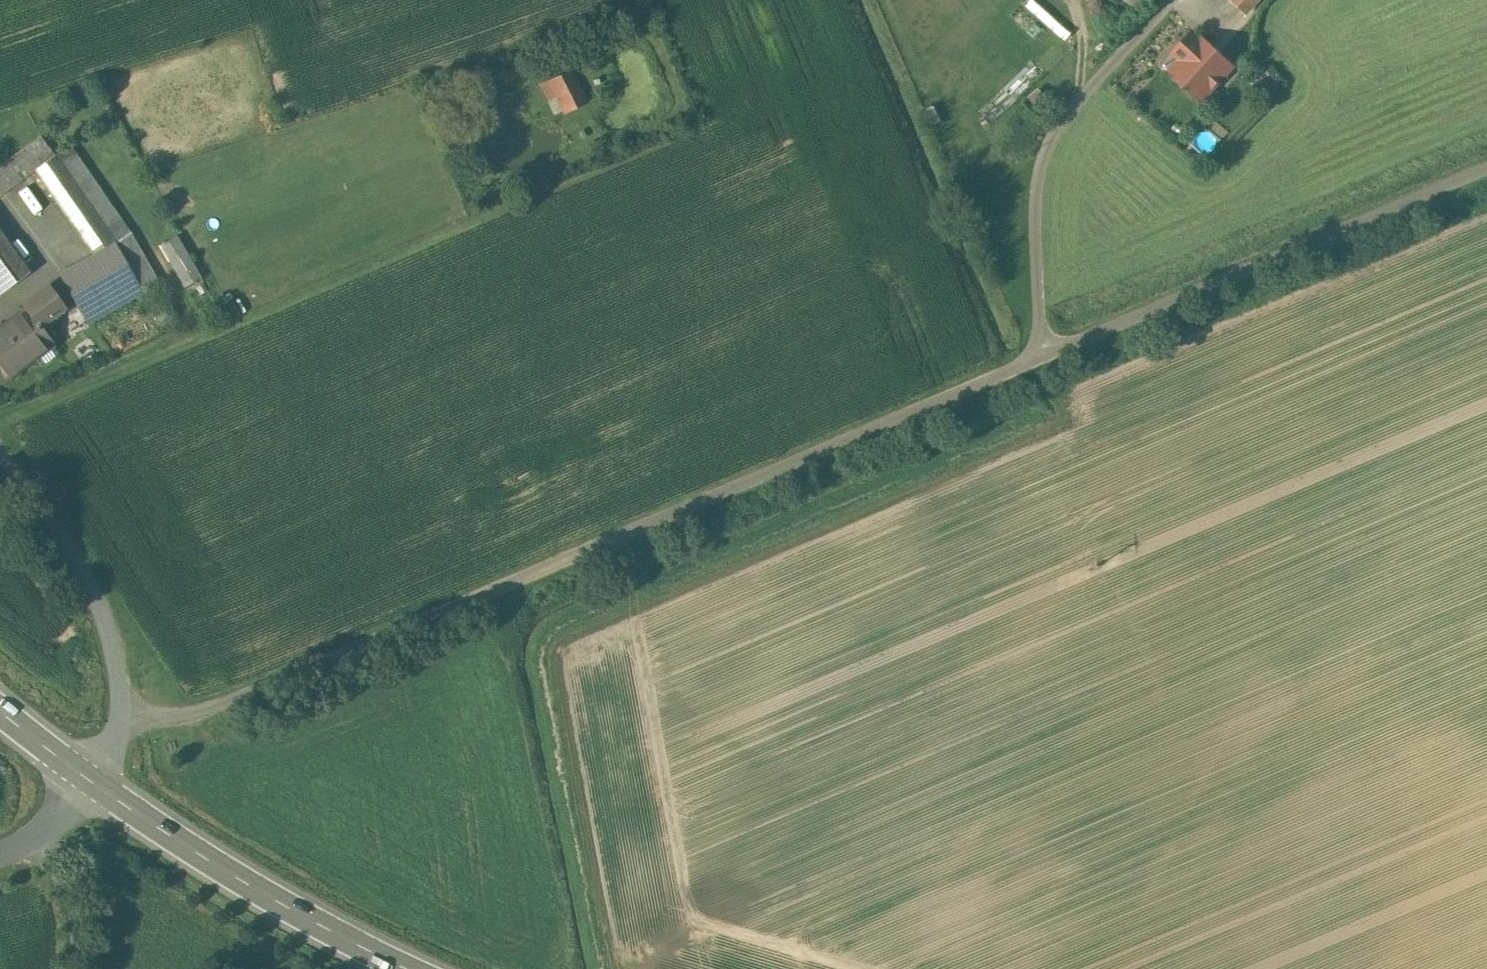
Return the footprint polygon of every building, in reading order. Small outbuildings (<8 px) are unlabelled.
[(1021,3),(1062,39),(1069,31),(1035,0),(1023,0),(1021,3)] [(1128,9),(1137,0),(1119,0),(1128,9)] [(1247,14),(1259,0),(1232,0),(1247,14)] [(1199,39),(1192,32),(1173,53),(1191,70),(1181,82),(1200,99),(1231,66),(1200,37),(1199,39)] [(572,68),(540,84),(548,99),(555,95),(563,110),(587,98),(572,68)] [(0,165),(0,195),(35,169),(54,154),(40,135),(0,165)] [(114,241),(54,154),(35,169),(94,253),(114,241)] [(188,231),(167,240),(187,285),(207,276),(188,231)] [(0,232),(0,290),(28,270),(0,232)] [(94,253),(58,274),(87,323),(142,291),(114,241),(94,253)] [(0,328),(0,380),(0,381),(51,344),(26,309),(0,328)]
